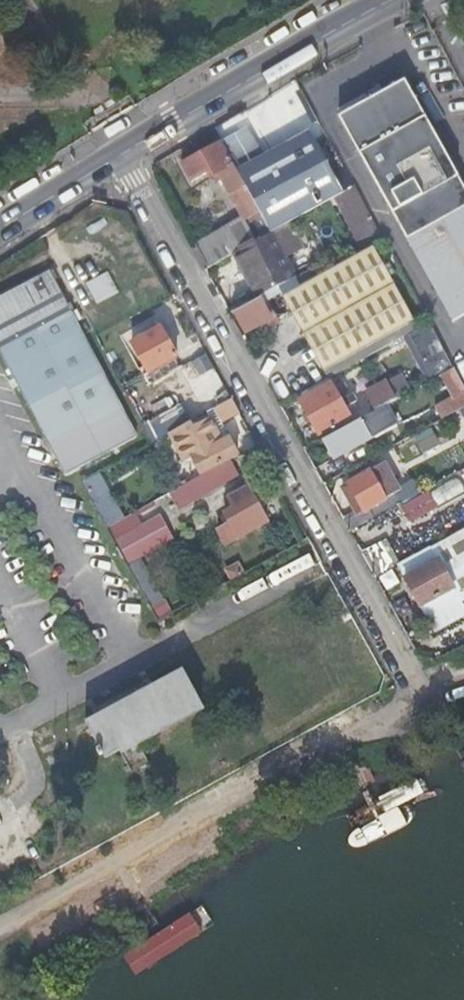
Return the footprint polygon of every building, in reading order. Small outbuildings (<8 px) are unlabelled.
[(409,87),(343,126),(454,318),(463,313),(463,183),(409,87)] [(305,136),(237,174),(272,233),(287,225),(339,197),(305,136)] [(243,224),(193,250),(204,270),(260,240),(272,233),(237,174),(220,147),(183,169),(193,185),(210,176),(215,181),(224,177),(243,224)] [(259,297),(266,294),(298,276),(285,256),(294,249),(286,238),(292,234),(287,225),(272,233),(260,240),(262,244),(236,256),(259,297)] [(413,323),(375,253),(286,298),(323,372),(413,323)] [(86,283),(97,305),(120,293),(108,272),(86,283)] [(46,274),(0,301),(0,354),(68,475),(137,439),(117,403),(46,274)] [(228,314),(240,335),(263,322),(269,327),(281,321),(266,294),(259,297),(228,314)] [(174,364),(152,329),(128,345),(149,380),(174,364)] [(381,349),(356,362),(361,374),(386,360),(381,349)] [(455,370),(443,349),(434,353),(445,375),(455,370)] [(442,422),(463,411),(463,387),(455,370),(445,375),(441,378),(452,397),(435,407),(442,422)] [(344,417),(325,384),(298,397),(317,433),(344,417)] [(375,412),(386,406),(394,402),(386,384),(368,394),(375,412)] [(219,426),(239,415),(232,403),(213,414),(219,426)] [(375,412),(322,440),(332,460),(399,428),(386,406),(375,412)] [(154,441),(189,419),(181,407),(146,429),(154,441)] [(202,480),(238,461),(228,443),(222,446),(209,423),(191,433),(186,428),(167,438),(184,466),(191,462),(202,480)] [(246,476),(238,461),(202,480),(165,500),(171,514),(246,476)] [(365,509),(371,519),(419,494),(413,482),(398,490),(383,466),(346,484),(359,512),(365,509)] [(438,507),(463,494),(463,485),(461,477),(430,491),(438,507)] [(270,524),(251,490),(229,502),(233,507),(225,515),(233,529),(222,538),(226,548),(270,524)] [(107,495),(92,502),(108,530),(121,523),(107,495)] [(343,522),(347,531),(371,519),(365,509),(359,512),(343,522)] [(116,545),(128,568),(174,543),(160,519),(116,545)] [(394,565),(434,632),(463,616),(463,612),(460,606),(463,604),(463,528),(394,565)] [(196,708),(182,676),(85,725),(103,759),(196,708)]
